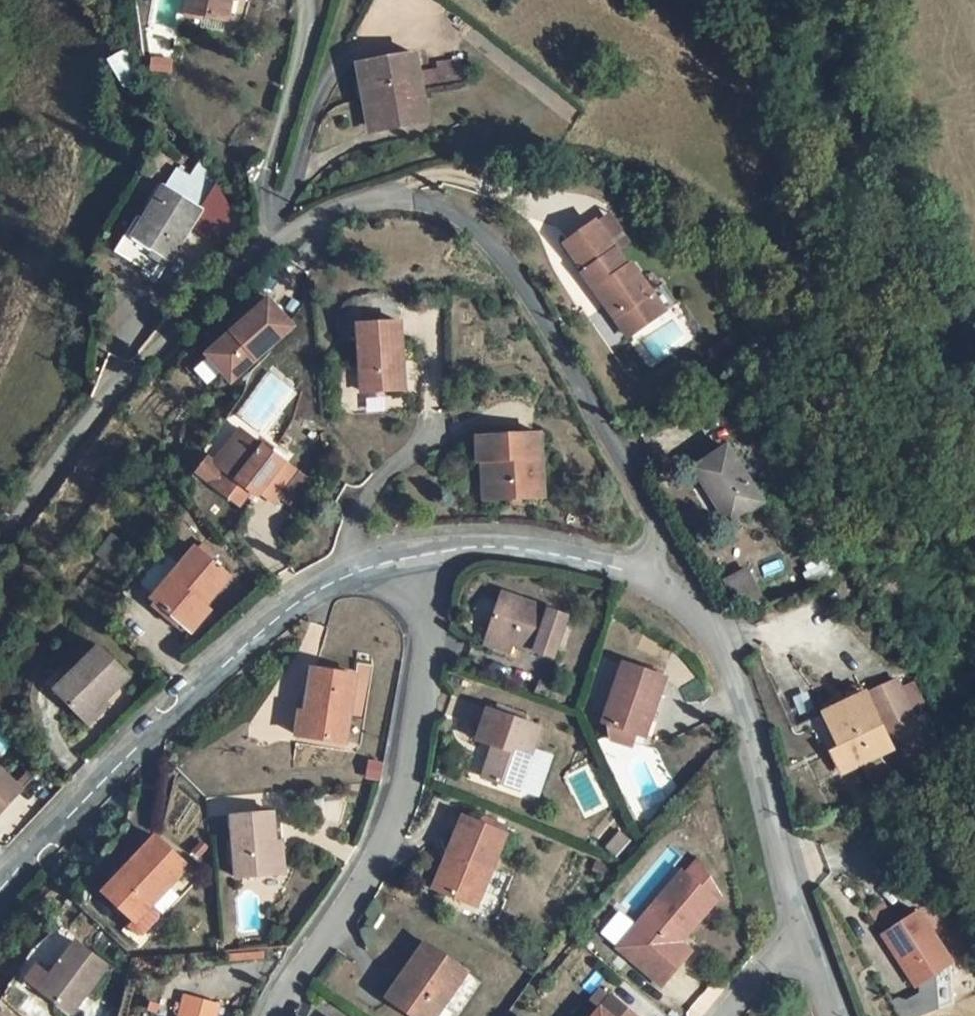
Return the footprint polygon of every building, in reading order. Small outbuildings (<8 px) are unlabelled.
[(185,12),(230,20),(233,0),(187,0),(185,12)] [(420,114),(409,52),(355,59),(361,88),(368,86),(373,120),(420,114)] [(171,59),(153,58),(152,71),(171,72),(171,59)] [(421,66),(423,85),(462,80),(459,61),(421,66)] [(207,218),(170,194),(147,229),(135,247),(173,271),(196,235),(207,218)] [(245,239),(223,194),(207,218),(196,235),(227,263),(245,239)] [(602,221),(588,231),(608,258),(622,248),(602,221)] [(161,289),(173,271),(135,247),(147,229),(142,226),(130,244),(119,261),(161,289)] [(588,231),(559,254),(578,280),(577,281),(603,317),(609,312),(630,341),(657,321),(644,303),(646,302),(646,301),(624,272),(621,274),(608,258),(588,231)] [(299,287),(240,344),(265,370),(324,312),(299,287)] [(646,302),(644,303),(657,321),(665,315),(671,310),(658,293),(646,301),(646,302)] [(609,312),(603,317),(624,345),(630,341),(609,312)] [(424,392),(419,324),(379,328),(384,395),(424,392)] [(278,423),(251,455),(256,460),(284,427),(278,423)] [(234,466),(260,487),(271,474),(283,484),(290,489),(293,486),(306,497),(312,490),(331,468),(332,467),(301,440),(300,441),(284,427),(256,460),(251,455),(246,451),(241,452),(234,460),(234,466)] [(755,473),(722,428),(674,464),(716,519),(746,497),(738,485),(755,473)] [(488,445),(491,473),(500,472),(504,505),(556,500),(551,440),(488,445)] [(491,473),(494,505),(504,505),(500,472),(491,473)] [(260,487),(271,497),(283,484),(271,474),(260,487)] [(175,596),(209,622),(229,598),(251,571),(219,544),(175,596)] [(717,584),(746,627),(764,616),(735,573),(717,584)] [(520,614),(506,653),(528,662),(565,675),(579,637),(520,614)] [(152,679),(123,650),(77,693),(107,723),(152,679)] [(528,662),(506,653),(502,666),(523,674),(528,662)] [(620,739),(624,753),(647,758),(650,746),(659,749),(674,688),(631,677),(617,738),(620,739)] [(369,751),(372,687),(329,684),(327,748),(369,751)] [(885,748),(900,774),(902,772),(929,754),(889,685),(861,699),(851,686),(833,696),(838,703),(821,711),(851,767),(885,748)] [(816,786),(851,767),(821,711),(786,730),(816,786)] [(485,755),(494,759),(504,763),(494,791),(527,803),(547,744),(496,725),(485,755)] [(0,759),(0,814),(10,823),(38,794),(0,759)] [(494,759),(483,787),(494,791),(504,763),(494,759)] [(147,894),(167,877),(203,839),(172,810),(141,842),(146,847),(123,871),(147,894)] [(305,881),(300,822),(258,824),(263,884),(305,881)] [(518,855),(476,834),(451,888),(492,909),(518,855)] [(146,847),(141,842),(118,866),(123,871),(146,847)] [(689,937),(719,901),(697,866),(685,880),(677,879),(639,927),(646,933),(625,960),(661,989),(688,955),(677,946),(685,934),(689,937)] [(175,885),(167,877),(147,894),(140,901),(150,910),(156,910),(175,890),(175,885)] [(954,974),(956,973),(925,922),(888,945),(919,996),(922,994),(954,974)] [(43,975),(30,990),(63,1015),(86,1015),(116,980),(86,956),(56,987),(43,975)] [(421,958),(380,1004),(396,1015),(433,1015),(457,988),(421,958)] [(922,994),(923,1004),(923,1015),(940,1010),(941,1015),(956,1015),(954,974),(922,994)] [(228,1008),(204,1000),(200,1015),(226,1015),(228,1008)] [(613,1004),(603,1015),(627,1015),(613,1004)] [(923,1004),(904,1015),(941,1015),(940,1010),(923,1015),(923,1004)]
